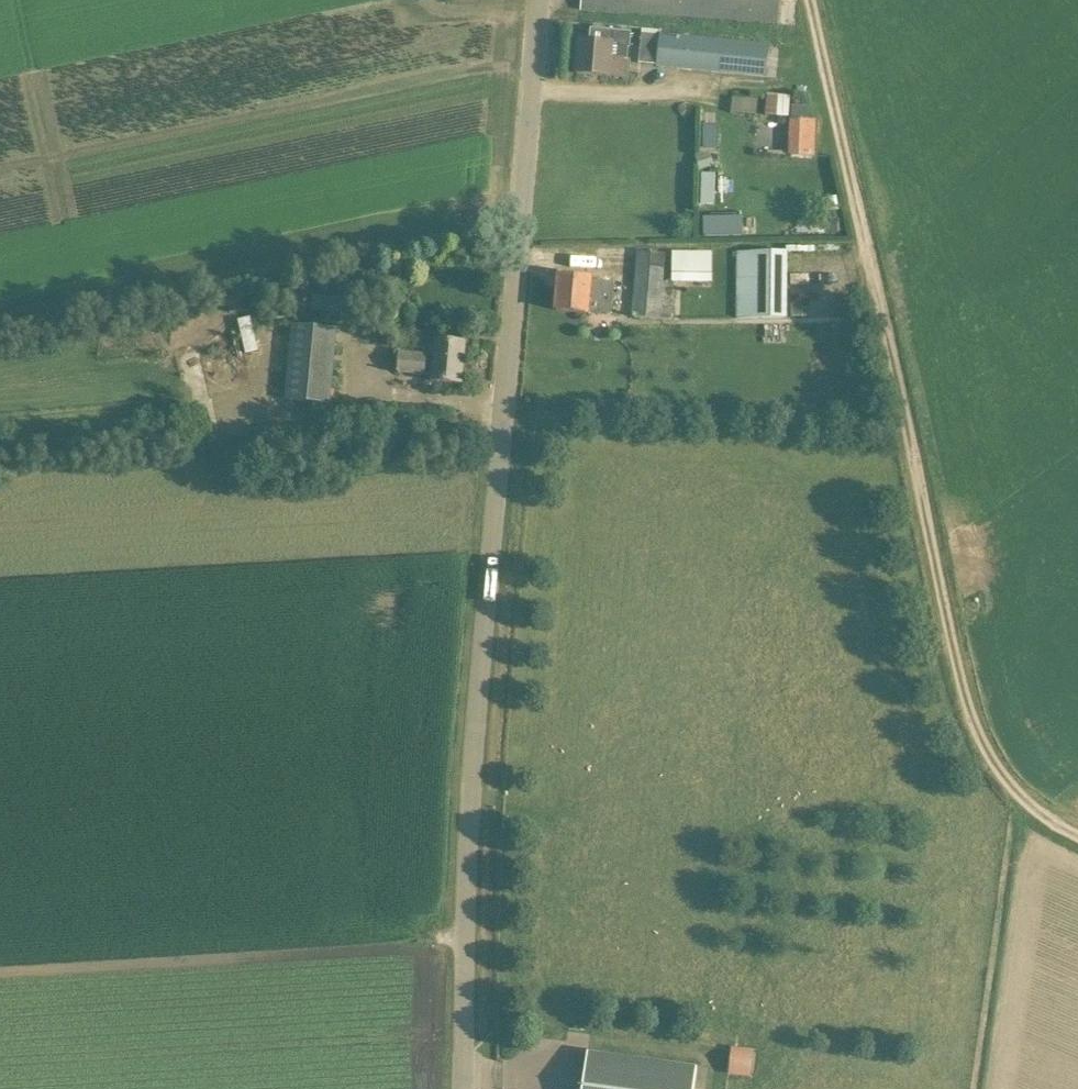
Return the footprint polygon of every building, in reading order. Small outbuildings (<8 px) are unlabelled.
[(592,29),(591,41),(580,40),(577,73),(610,76),(627,77),(629,60),(627,59),(630,33),(592,29)] [(658,65),(767,77),(770,46),(662,34),(658,65)] [(768,113),(790,114),(791,94),(768,93),(768,113)] [(733,112),(757,113),(758,98),(733,97),(733,112)] [(815,156),(815,154),(817,121),(791,119),(791,155),(815,156)] [(717,148),(718,125),(704,125),(704,148),(717,148)] [(709,151),(696,155),(701,171),(715,167),(709,151)] [(701,205),(715,205),(716,174),(702,173),(701,205)] [(825,212),(836,210),(840,209),(838,196),(834,197),(823,199),(825,212)] [(742,215),(703,216),(704,235),(742,233),(742,215)] [(828,220),(827,233),(838,234),(839,219),(828,218),(828,220)] [(634,317),(673,320),(678,254),(640,251),(634,317)] [(737,252),(737,320),(787,320),(788,252),(737,252)] [(593,279),(559,276),(556,310),(590,313),(611,315),(614,282),(593,281),(593,279)] [(357,315),(361,285),(316,281),(312,311),(357,315)] [(242,295),(227,298),(230,312),(245,309),(242,295)] [(251,316),(238,319),(246,354),(259,351),(251,316)] [(337,328),(293,324),(292,330),(274,328),(268,395),(286,397),(286,399),(330,403),(337,328)] [(431,382),(461,384),(465,341),(435,339),(433,356),(427,356),(428,354),(399,352),(397,374),(425,376),(425,374),(431,375),(431,382)] [(732,1071),(750,1073),(752,1053),(734,1051),(732,1071)] [(583,1088),(694,1088),(697,1067),(588,1052),(583,1088)]
